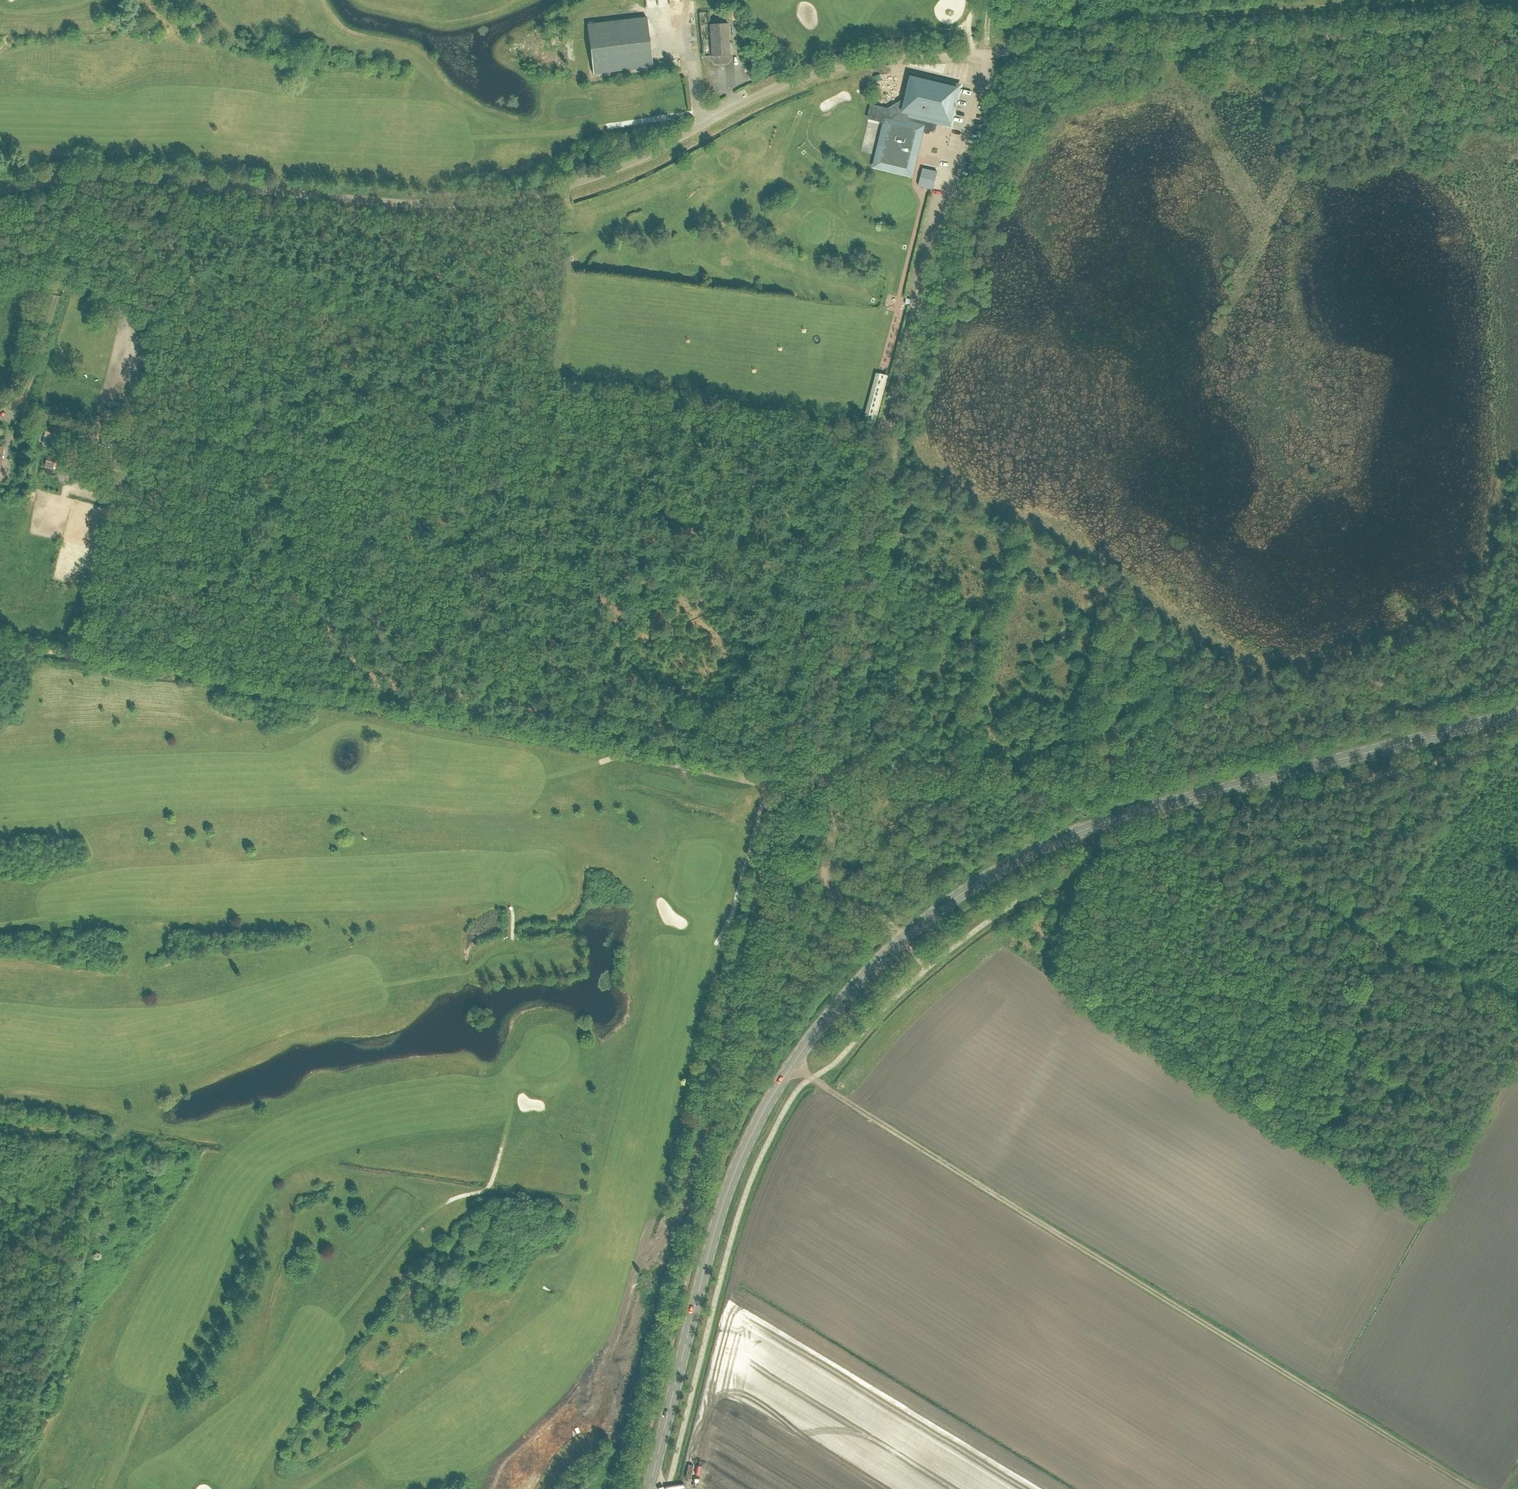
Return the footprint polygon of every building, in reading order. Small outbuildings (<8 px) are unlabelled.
[(593,74),(653,67),(647,17),(587,24),(593,74)] [(712,58),(730,57),(728,25),(710,26),(712,58)] [(889,77),(891,84),(898,82),(895,75),(889,77)] [(869,119),(886,123),(875,167),(910,175),(920,131),(921,133),(923,133),(925,132),(929,132),(931,132),(933,132),(934,131),(935,131),(938,121),(949,124),(958,88),(910,76),(905,99),(890,108),(872,104),(869,119)] [(892,104),(896,99),(891,95),(887,100),(892,104)] [(873,102),(880,105),(883,99),(876,96),(873,102)] [(923,169),(919,186),(933,189),(937,172),(923,169)] [(872,434),(888,376),(880,374),(864,432),(872,434)] [(47,425),(42,443),(58,446),(62,428),(47,425)] [(76,462),(54,457),(53,466),(74,471),(76,462)] [(1374,734),(1374,746),(1385,746),(1384,733),(1374,734)] [(1350,741),(1335,741),(1335,754),(1350,754),(1350,741)]
